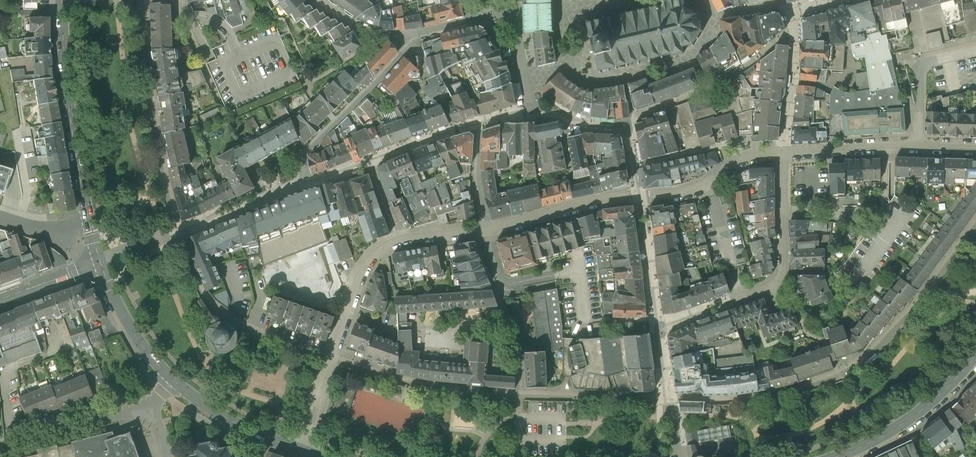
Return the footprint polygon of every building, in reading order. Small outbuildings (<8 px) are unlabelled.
[(231,3),(227,4),(226,0),(221,0),(222,2),(226,17),(234,14),(231,3)] [(251,1),(251,0),(241,0),(246,15),(255,11),(251,1)] [(289,16),(304,3),(306,2),(305,1),(303,3),(301,0),(287,0),(281,4),(280,5),(289,16)] [(357,19),(368,11),(376,7),(368,0),(330,0),(357,19)] [(534,33),(532,28),(533,22),(532,17),(533,14),(528,12),(531,4),(529,0),(526,0),(526,4),(523,4),(524,34),(534,33)] [(531,4),(528,12),(533,14),(532,17),(533,22),(532,28),(534,33),(550,33),(554,33),(553,0),(529,0),(531,4)] [(599,73),(601,73),(601,71),(607,69),(608,71),(610,71),(609,69),(615,67),(615,70),(617,69),(617,67),(626,65),(626,67),(628,66),(628,64),(637,62),(638,64),(640,64),(639,62),(648,60),(649,62),(651,61),(650,59),(661,57),(661,59),(663,58),(663,56),(670,54),(671,57),(683,54),(682,47),(691,45),(692,47),(694,46),(693,44),(696,39),(698,40),(699,38),(697,37),(701,32),(702,32),(703,30),(701,30),(700,24),(701,24),(701,22),(699,22),(698,16),(699,15),(698,13),(697,14),(692,11),(692,9),(691,8),(689,9),(686,7),(688,7),(688,4),(685,2),(684,3),(683,0),(684,0),(662,0),(660,0),(661,6),(649,9),(649,7),(647,7),(647,9),(639,11),(638,9),(638,10),(638,8),(625,10),(625,12),(626,15),(616,17),(616,14),(614,15),(614,17),(604,19),(604,17),(602,17),(602,20),(596,21),(596,19),(594,19),(594,22),(588,23),(588,21),(586,21),(591,42),(599,73)] [(718,13),(732,7),(729,0),(711,0),(718,13)] [(851,36),(852,45),(865,42),(865,36),(864,35),(862,34),(861,32),(878,27),(876,22),(870,0),(847,7),(852,26),(852,29),(850,31),(851,36)] [(870,0),(876,22),(880,21),(886,19),(881,0),(871,0),(870,0)] [(890,0),(881,0),(886,19),(886,23),(894,22),(890,0)] [(889,48),(891,55),(905,52),(914,50),(901,0),(890,0),(894,22),(895,31),(897,37),(888,40),(889,48)] [(946,27),(939,0),(901,0),(914,50),(914,52),(917,52),(917,49),(950,42),(946,27)] [(965,22),(964,11),(963,6),(962,0),(939,0),(946,27),(961,23),(965,22)] [(973,0),(962,0),(963,6),(964,11),(967,11),(975,10),(973,0)] [(234,14),(235,15),(241,14),(237,1),(231,3),(234,14)] [(153,49),(153,50),(173,49),(172,5),(163,5),(163,3),(151,4),(151,5),(153,49)] [(306,7),(304,3),(289,16),(287,17),(288,18),(293,14),(297,22),(296,23),(296,24),(305,19),(311,28),(310,29),(310,30),(317,26),(323,36),(321,37),(322,38),(330,32),(336,42),(335,43),(335,44),(353,33),(349,26),(346,28),(343,23),(340,25),(337,21),(336,20),(335,20),(334,20),(332,20),(331,21),(329,17),(327,18),(324,13),(321,14),(318,9),(315,11),(312,7),(311,6),(309,6),(308,6),(306,7)] [(463,14),(461,3),(444,6),(444,3),(434,5),(442,23),(464,17),(463,14)] [(373,28),(380,29),(381,17),(382,11),(383,11),(383,8),(381,5),(380,5),(376,7),(368,11),(357,19),(365,24),(373,28)] [(421,16),(424,27),(442,23),(434,5),(430,7),(428,7),(423,8),(419,9),(421,16)] [(822,5),(816,7),(818,14),(824,12),(822,5)] [(391,9),(395,30),(406,29),(404,19),(402,6),(391,9)] [(210,14),(217,16),(216,7),(208,9),(209,13),(210,14)] [(847,32),(847,36),(851,36),(850,31),(852,29),(852,26),(847,7),(840,9),(844,32),(847,32)] [(387,18),(381,17),(380,29),(387,29),(395,30),(391,9),(386,10),(387,18)] [(840,9),(827,12),(829,25),(831,42),(832,44),(846,44),(844,32),(840,9)] [(975,12),(975,10),(967,11),(964,11),(965,22),(975,20),(975,12)] [(780,12),(767,14),(775,36),(787,27),(780,12)] [(803,42),(821,42),(819,26),(829,25),(827,12),(801,19),(803,42)] [(229,24),(233,28),(243,25),(244,23),(241,14),(235,15),(234,14),(226,17),(227,19),(226,21),(229,24)] [(767,14),(757,15),(759,30),(760,39),(763,45),(764,45),(775,37),(775,36),(767,14)] [(757,15),(740,18),(742,32),(742,33),(747,32),(750,32),(759,30),(757,15)] [(404,19),(406,29),(418,28),(424,27),(421,16),(415,17),(404,19)] [(33,33),(33,38),(50,38),(49,17),(28,18),(28,33),(33,33)] [(722,32),(725,34),(725,33),(734,50),(744,46),(741,32),(742,32),(740,18),(720,21),(722,32)] [(968,37),(975,35),(975,20),(965,22),(961,23),(961,25),(965,25),(968,37)] [(894,22),(886,23),(887,32),(895,31),(894,22)] [(441,35),(442,38),(444,50),(452,48),(459,46),(459,43),(470,41),(471,44),(477,42),(490,37),(484,28),(480,26),(450,33),(441,35)] [(903,108),(902,103),(894,68),(892,59),(891,55),(889,48),(888,40),(887,35),(882,36),(879,27),(878,27),(861,32),(862,34),(864,35),(865,36),(865,42),(852,45),(852,46),(853,55),(855,54),(856,59),(866,58),(868,72),(871,90),(858,92),(850,93),(845,92),(842,91),(834,87),(831,95),(830,96),(830,102),(830,106),(830,112),(829,122),(829,127),(827,127),(827,138),(843,137),(842,113),(903,108)] [(751,39),(752,43),(755,51),(763,46),(763,45),(760,39),(759,30),(750,32),(751,39)] [(334,45),(344,60),(364,48),(354,32),(353,33),(335,44),(334,45)] [(846,46),(852,46),(852,45),(851,36),(847,36),(847,32),(844,32),(846,44),(846,46)] [(534,33),(536,49),(553,49),(550,33),(534,33)] [(710,49),(719,65),(730,59),(730,56),(735,53),(734,50),(725,33),(725,34),(710,49)] [(478,61),(497,51),(490,37),(477,42),(471,44),(470,41),(459,43),(459,46),(452,48),(454,56),(456,55),(459,63),(461,62),(467,59),(469,61),(476,58),(478,61)] [(25,57),(33,56),(50,55),(50,38),(33,38),(24,39),(25,57)] [(422,44),(426,59),(443,54),(442,51),(444,50),(442,38),(422,44)] [(367,66),(374,79),(396,56),(398,52),(389,40),(371,57),(367,52),(362,57),(364,61),(367,66)] [(803,42),(802,51),(829,53),(830,42),(821,42),(803,42)] [(831,42),(830,42),(829,53),(828,70),(843,71),(846,46),(846,44),(832,44),(831,42)] [(749,55),(755,51),(752,43),(745,44),(745,45),(749,55)] [(749,56),(749,55),(745,45),(744,46),(734,50),(735,53),(739,61),(740,62),(749,56)] [(160,96),(183,93),(179,75),(177,60),(181,58),(182,57),(182,53),(183,52),(182,48),(181,47),(175,49),(173,49),(153,50),(154,62),(160,96)] [(757,64),(757,71),(787,73),(789,49),(776,47),(776,51),(757,64)] [(426,59),(431,78),(431,79),(440,75),(447,68),(447,69),(449,68),(449,67),(449,68),(459,63),(456,55),(454,56),(452,48),(444,50),(442,51),(443,54),(426,59)] [(556,63),(553,49),(536,49),(538,67),(556,63)] [(705,72),(706,74),(719,66),(720,66),(719,65),(710,49),(696,58),(705,72)] [(467,59),(461,62),(473,87),(481,84),(485,83),(491,80),(497,79),(499,78),(509,72),(507,62),(503,63),(501,51),(498,52),(497,51),(478,61),(476,58),(469,61),(467,59)] [(828,70),(829,53),(802,51),(801,68),(818,70),(828,70)] [(739,61),(735,53),(730,56),(730,59),(719,65),(720,66),(719,66),(723,73),(739,61)] [(33,56),(33,64),(50,62),(50,55),(33,56)] [(408,84),(410,82),(419,72),(418,72),(418,70),(419,66),(419,65),(419,60),(419,59),(419,57),(418,56),(415,57),(411,59),(408,60),(407,60),(403,62),(400,64),(396,67),(382,83),(386,87),(386,89),(387,91),(389,91),(390,90),(395,95),(396,95),(408,84)] [(52,79),(50,62),(33,64),(34,75),(35,80),(52,79)] [(757,64),(742,75),(745,79),(757,71),(757,64)] [(332,113),(339,106),(345,99),(346,100),(352,93),(359,85),(364,89),(374,79),(367,66),(354,79),(346,71),(338,78),(331,85),(324,92),(324,91),(317,98),(318,99),(332,113)] [(453,77),(449,68),(447,69),(447,68),(440,75),(444,82),(453,77)] [(817,82),(817,75),(818,70),(801,68),(800,80),(817,82)] [(25,81),(24,76),(24,69),(11,71),(13,82),(25,81)] [(694,69),(670,79),(676,97),(700,87),(696,76),(694,69)] [(202,71),(179,75),(183,93),(185,93),(207,84),(203,73),(202,71)] [(785,88),(787,73),(757,71),(745,79),(752,89),(757,89),(785,88)] [(421,74),(419,72),(410,82),(412,81),(418,80),(421,80),(421,74)] [(511,84),(509,72),(499,78),(497,79),(491,80),(485,83),(481,84),(473,87),(476,94),(477,93),(479,92),(481,94),(496,92),(511,84)] [(856,74),(858,92),(871,90),(868,72),(856,74)] [(547,96),(564,78),(560,74),(542,91),(547,96)] [(427,95),(428,96),(432,98),(448,90),(446,87),(444,82),(440,75),(431,79),(431,78),(427,80),(428,81),(431,87),(424,90),(427,95)] [(732,115),(732,117),(749,111),(756,110),(754,100),(756,100),(757,89),(752,89),(745,79),(742,75),(729,84),(733,98),(728,100),(720,103),(720,104),(722,111),(730,110),(732,115)] [(565,107),(572,111),(577,100),(576,100),(581,90),(580,89),(564,78),(547,96),(565,107)] [(33,80),(38,105),(56,102),(52,79),(35,80),(33,80)] [(629,85),(632,95),(644,91),(644,92),(644,93),(650,91),(650,90),(649,87),(649,86),(647,79),(629,85)] [(655,105),(676,97),(670,79),(656,84),(649,86),(649,87),(650,90),(650,91),(655,105)] [(464,120),(482,115),(479,106),(477,106),(475,100),(471,101),(461,82),(446,87),(448,90),(451,96),(464,120)] [(401,105),(403,107),(415,96),(417,94),(408,84),(396,95),(398,100),(401,105)] [(516,104),(511,84),(496,92),(481,94),(479,92),(477,93),(478,96),(480,95),(481,99),(479,99),(475,100),(477,106),(479,106),(482,115),(497,110),(516,104)] [(733,98),(729,84),(725,85),(728,100),(733,98)] [(797,95),(813,97),(815,88),(811,87),(798,86),(797,95)] [(590,117),(615,120),(614,107),(613,107),(612,99),(625,96),(624,87),(610,89),(592,91),(590,117)] [(756,100),(782,102),(783,94),(785,92),(785,88),(757,89),(756,100)] [(819,101),(823,102),(825,93),(816,88),(815,88),(813,97),(813,101),(819,101)] [(372,94),(377,99),(382,94),(377,89),(372,94)] [(572,111),(583,115),(587,90),(581,90),(576,100),(577,100),(572,111)] [(583,115),(590,117),(592,91),(587,90),(583,115)] [(635,108),(638,110),(655,105),(650,91),(644,93),(644,92),(644,91),(632,95),(635,108)] [(949,113),(949,114),(975,115),(975,91),(950,96),(949,97),(949,107),(949,113)] [(186,106),(185,93),(183,93),(160,96),(162,112),(165,111),(165,116),(163,116),(165,134),(184,129),(187,129),(183,106),(186,106)] [(795,112),(812,112),(812,107),(813,101),(813,97),(797,95),(795,112)] [(403,107),(408,118),(423,113),(415,96),(403,107)] [(442,106),(432,98),(428,96),(424,101),(429,105),(428,106),(430,110),(442,106)] [(464,120),(451,96),(446,99),(449,104),(443,107),(450,124),(464,120)] [(627,102),(625,96),(612,99),(613,107),(614,107),(615,120),(629,117),(629,111),(627,102)] [(943,98),(942,96),(938,96),(927,99),(926,110),(936,110),(936,105),(941,105),(941,107),(949,107),(949,97),(943,98)] [(696,100),(688,102),(701,146),(702,148),(716,144),(711,126),(715,125),(716,127),(721,125),(725,139),(731,138),(725,117),(724,117),(720,118),(707,102),(704,97),(699,99),(700,101),(696,102),(696,100)] [(376,127),(376,128),(379,127),(372,118),(376,114),(382,122),(385,127),(405,119),(406,121),(409,120),(408,118),(403,107),(401,105),(394,109),(382,114),(367,98),(359,106),(366,113),(372,121),(375,125),(376,127)] [(316,101),(313,103),(327,117),(330,115),(332,113),(318,99),(316,101)] [(401,105),(398,100),(391,103),(394,109),(401,105)] [(754,135),(754,136),(753,137),(752,137),(752,138),(752,139),(752,140),(752,141),(753,142),(754,142),(755,142),(755,143),(770,142),(778,141),(780,128),(779,128),(780,113),(781,113),(782,106),(782,102),(756,100),(754,100),(756,110),(754,128),(754,135)] [(41,125),(59,122),(56,102),(38,105),(39,111),(38,111),(41,125)] [(687,150),(701,146),(688,102),(680,105),(679,109),(675,111),(681,131),(687,150)] [(299,140),(305,145),(314,136),(321,129),(318,126),(327,117),(313,103),(304,112),(297,119),(293,123),(300,139),(299,140)] [(354,111),(359,120),(366,113),(359,106),(354,111)] [(430,110),(429,111),(437,129),(450,124),(443,107),(442,106),(430,110)] [(208,113),(212,122),(227,115),(225,111),(219,108),(218,108),(212,111),(208,113)] [(904,108),(903,108),(842,113),(843,137),(906,132),(904,108)] [(672,133),(681,131),(675,111),(671,112),(671,109),(659,113),(661,117),(656,119),(656,116),(655,116),(643,120),(643,123),(638,124),(637,124),(638,128),(639,132),(639,133),(640,137),(641,140),(672,132),(672,133)] [(754,128),(756,110),(749,111),(732,117),(739,137),(741,136),(753,136),(754,136),(754,135),(754,128)] [(431,131),(437,129),(429,111),(423,113),(431,131)] [(794,119),(793,127),(810,126),(810,124),(809,118),(812,118),(812,112),(795,112),(794,119)] [(829,122),(830,112),(818,112),(817,118),(818,123),(826,122),(829,122)] [(940,134),(948,135),(949,114),(949,113),(936,113),(926,112),(926,127),(927,127),(927,134),(940,135),(940,134)] [(423,113),(408,118),(409,120),(406,121),(413,137),(431,131),(423,113)] [(385,147),(393,144),(385,127),(382,122),(376,114),(372,118),(379,127),(376,128),(385,147)] [(975,136),(975,115),(949,114),(948,135),(975,136)] [(247,122),(253,133),(260,130),(252,116),(249,118),(250,120),(247,122)] [(274,129),(284,148),(290,144),(290,145),(299,140),(300,139),(293,123),(292,119),(274,129)] [(405,119),(385,127),(393,144),(413,137),(406,121),(405,119)] [(366,129),(367,131),(376,127),(375,125),(372,121),(364,126),(366,129)] [(535,127),(538,141),(539,140),(557,137),(561,136),(562,137),(563,137),(562,135),(564,132),(565,132),(566,131),(564,130),(563,126),(565,125),(564,124),(563,125),(559,123),(559,121),(558,121),(558,123),(554,124),(554,122),(552,122),(553,124),(546,125),(545,123),(544,124),(544,125),(538,127),(537,125),(536,125),(536,127),(535,127)] [(62,136),(59,122),(41,125),(42,131),(44,138),(62,136)] [(818,123),(810,124),(810,126),(793,127),(792,144),(827,143),(827,138),(827,127),(829,127),(829,122),(826,122),(818,123)] [(524,156),(525,156),(524,123),(509,123),(509,124),(501,126),(501,152),(507,151),(510,151),(510,156),(524,156)] [(534,123),(524,123),(525,156),(535,156),(535,141),(538,141),(535,127),(534,123)] [(495,152),(501,152),(501,126),(484,131),(482,151),(492,151),(495,152)] [(376,128),(376,127),(367,131),(376,151),(385,147),(376,128)] [(192,163),(184,129),(165,134),(163,134),(171,168),(184,165),(192,163)] [(258,138),(269,156),(278,151),(277,151),(284,148),(274,129),(273,129),(258,138)] [(351,135),(352,137),(361,157),(376,151),(367,131),(366,129),(351,135)] [(329,135),(333,144),(338,141),(334,130),(329,135)] [(341,134),(345,141),(352,137),(351,135),(349,130),(344,132),(341,134)] [(675,142),(672,133),(672,132),(641,140),(640,141),(643,161),(666,156),(679,152),(675,142)] [(470,134),(453,138),(460,161),(461,165),(462,165),(472,165),(472,164),(472,163),(473,144),(473,143),(474,136),(470,134)] [(594,154),(596,154),(594,134),(583,134),(587,156),(589,155),(594,154)] [(603,135),(594,134),(596,154),(597,154),(601,154),(605,153),(613,151),(623,149),(622,141),(617,137),(612,136),(603,135)] [(323,147),(325,150),(331,147),(333,144),(329,135),(321,144),(323,147)] [(568,138),(575,171),(579,170),(582,169),(588,168),(586,156),(582,135),(568,138)] [(62,136),(44,138),(45,147),(47,155),(65,152),(62,136)] [(353,160),(361,157),(352,137),(345,141),(353,160)] [(544,168),(545,174),(547,173),(563,170),(566,169),(561,143),(558,144),(557,139),(557,137),(539,140),(542,160),(544,168)] [(36,145),(36,148),(40,147),(45,147),(44,138),(38,139),(35,140),(36,145)] [(242,149),(252,166),(252,165),(253,165),(262,160),(268,157),(269,156),(258,138),(241,147),(242,149)] [(456,163),(460,161),(453,138),(437,143),(446,165),(447,167),(452,164),(456,163)] [(331,169),(353,160),(345,141),(346,143),(340,146),(332,149),(331,147),(325,150),(325,151),(331,169)] [(442,166),(446,165),(437,143),(426,147),(433,161),(435,168),(435,169),(436,169),(442,166)] [(432,169),(435,168),(433,161),(426,147),(423,148),(417,150),(417,151),(409,154),(417,172),(422,184),(427,182),(423,172),(432,169)] [(231,181),(219,186),(227,201),(239,196),(246,193),(255,188),(245,169),(251,166),(252,166),(242,149),(236,152),(235,150),(219,159),(223,167),(222,168),(228,178),(229,177),(231,181)] [(623,149),(613,151),(605,153),(605,157),(606,160),(610,159),(610,161),(625,157),(623,149)] [(331,169),(325,151),(321,153),(310,156),(311,160),(309,160),(310,166),(312,174),(331,169)] [(492,162),(492,158),(492,151),(482,151),(482,167),(482,171),(494,170),(494,171),(499,170),(497,161),(492,162)] [(500,160),(497,161),(499,170),(508,169),(507,159),(507,156),(507,151),(501,152),(500,160)] [(48,163),(50,175),(68,172),(65,152),(47,155),(48,163)] [(644,167),(647,189),(672,187),(672,186),(678,186),(678,185),(690,183),(689,181),(698,179),(701,178),(708,173),(711,170),(711,166),(719,164),(715,153),(703,156),(692,158),(669,163),(644,167)] [(408,176),(417,172),(409,154),(388,163),(396,181),(408,176)] [(593,158),(593,161),(594,166),(601,164),(601,154),(597,154),(596,154),(594,154),(593,158)] [(38,157),(40,165),(48,163),(47,155),(41,156),(38,157)] [(523,172),(524,178),(537,177),(536,167),(535,156),(525,156),(524,156),(523,162),(523,172)] [(625,157),(610,161),(610,159),(606,160),(603,161),(606,174),(627,170),(625,157)] [(914,178),(914,177),(914,158),(896,157),(895,177),(914,178)] [(928,159),(914,158),(914,177),(927,178),(928,159)] [(945,159),(928,159),(927,178),(927,183),(944,183),(944,178),(945,178),(945,159)] [(966,160),(945,159),(945,178),(965,179),(966,160)] [(845,181),(864,180),(864,160),(846,161),(845,161),(845,164),(845,166),(845,167),(845,181)] [(881,160),(864,160),(864,180),(881,180),(881,160)] [(966,160),(965,179),(975,180),(975,160),(966,160)] [(399,188),(396,181),(388,163),(380,166),(378,170),(391,202),(398,200),(394,190),(399,188)] [(452,164),(447,167),(452,180),(461,177),(459,172),(458,169),(454,168),(452,164)] [(831,198),(846,198),(846,194),(845,181),(845,167),(845,166),(841,167),(841,164),(830,164),(830,165),(830,185),(831,185),(831,198)] [(186,174),(184,165),(171,168),(169,169),(174,189),(183,186),(191,184),(192,184),(190,179),(189,178),(186,174)] [(451,181),(452,180),(447,167),(446,165),(442,166),(444,171),(444,174),(440,175),(436,177),(436,178),(440,188),(445,184),(451,181)] [(4,197),(12,170),(0,166),(0,195),(4,197)] [(751,183),(751,184),(756,183),(762,178),(774,177),(774,167),(750,168),(750,170),(751,183)] [(582,169),(579,170),(581,178),(584,177),(591,176),(590,174),(589,174),(588,168),(582,169)] [(482,171),(483,179),(495,177),(494,171),(494,170),(482,171)] [(627,170),(606,174),(606,175),(599,177),(600,180),(603,191),(627,185),(629,182),(627,170)] [(733,179),(738,186),(747,184),(751,184),(751,183),(750,170),(741,173),(733,179)] [(50,175),(52,188),(53,193),(71,190),(68,172),(50,175)] [(403,198),(412,219),(424,212),(430,210),(432,209),(431,209),(426,196),(426,195),(421,184),(422,184),(417,172),(408,176),(416,194),(415,195),(411,193),(407,195),(406,197),(403,198)] [(191,184),(193,189),(201,186),(197,176),(197,175),(189,178),(190,179),(192,184),(191,184)] [(349,181),(355,198),(361,196),(374,191),(369,175),(349,181)] [(485,196),(486,198),(498,195),(497,193),(496,186),(495,180),(495,177),(483,179),(483,182),(485,196)] [(591,179),(592,182),(595,194),(603,191),(600,180),(599,177),(591,179)] [(762,178),(762,186),(774,185),(774,180),(774,177),(762,178)] [(421,184),(426,195),(440,188),(436,178),(427,182),(422,184),(421,184)] [(975,187),(975,180),(965,179),(965,188),(970,192),(971,193),(975,187)] [(193,189),(197,198),(203,214),(217,207),(227,201),(219,186),(216,180),(201,186),(193,189)] [(342,219),(358,214),(359,213),(354,198),(355,198),(349,181),(332,185),(333,187),(332,187),(334,195),(337,203),(338,203),(340,210),(342,219)] [(454,186),(451,181),(445,184),(448,194),(451,194),(449,187),(454,186)] [(448,194),(451,203),(455,202),(463,200),(461,194),(471,191),(471,181),(454,186),(449,187),(451,194),(448,194)] [(574,199),(595,194),(592,182),(579,185),(578,185),(576,186),(571,187),(574,199)] [(321,186),(326,206),(334,204),(336,203),(337,203),(334,195),(332,187),(333,187),(332,185),(331,183),(321,186)] [(431,209),(432,209),(436,208),(436,207),(451,203),(448,194),(445,184),(440,188),(426,195),(426,196),(431,209)] [(543,207),(540,191),(539,185),(522,189),(526,212),(543,207)] [(759,187),(759,194),(759,201),(774,198),(774,185),(762,186),(760,186),(759,187)] [(187,202),(183,186),(174,189),(178,205),(187,202)] [(329,242),(324,229),(320,217),(329,215),(326,206),(321,186),(290,195),(270,204),(254,211),(257,233),(259,246),(263,267),(329,242)] [(543,207),(565,201),(562,189),(563,189),(562,186),(540,191),(543,207)] [(574,199),(571,187),(563,189),(562,189),(565,201),(574,199)] [(975,207),(975,196),(971,193),(970,192),(965,188),(965,199),(975,207)] [(526,212),(522,189),(521,189),(508,193),(507,193),(513,216),(524,213),(526,212)] [(75,210),(71,190),(53,193),(52,193),(53,203),(55,213),(75,210)] [(366,209),(367,211),(380,208),(374,191),(361,196),(366,209)] [(463,200),(455,202),(456,207),(464,205),(464,204),(473,201),(471,191),(461,194),(463,200)] [(736,193),(738,213),(746,213),(750,213),(749,203),(748,196),(748,191),(736,193)] [(507,193),(498,195),(486,198),(493,221),(513,216),(507,193)] [(756,202),(759,201),(759,194),(748,196),(749,203),(756,202)] [(197,198),(187,202),(178,205),(183,221),(203,214),(197,198)] [(402,226),(405,225),(405,224),(412,220),(412,219),(403,198),(398,200),(391,202),(395,214),(402,226)] [(756,202),(756,215),(775,212),(774,198),(759,201),(756,202)] [(946,224),(960,234),(975,212),(975,207),(965,199),(946,224)] [(475,216),(473,201),(464,204),(464,205),(456,207),(452,208),(451,203),(436,207),(436,208),(438,216),(456,210),(459,220),(459,221),(475,217),(475,216)] [(653,210),(656,229),(673,225),(674,225),(682,224),(689,224),(701,222),(698,212),(696,204),(696,203),(680,206),(665,209),(665,208),(653,210)] [(333,205),(334,204),(326,206),(329,215),(320,217),(324,229),(333,227),(332,222),(342,219),(340,210),(336,211),(335,210),(333,205)] [(650,208),(653,229),(656,229),(653,210),(665,208),(665,209),(680,206),(673,204),(650,208)] [(390,234),(380,208),(367,211),(361,213),(360,213),(359,213),(358,214),(368,242),(369,242),(376,240),(376,239),(390,234)] [(432,209),(430,210),(424,212),(412,219),(412,220),(415,228),(427,224),(433,223),(440,221),(438,216),(436,208),(432,209)] [(604,212),(605,221),(615,220),(635,218),(634,208),(604,211),(604,212)] [(254,211),(238,218),(243,243),(243,247),(244,247),(250,246),(250,248),(259,246),(257,233),(254,211)] [(604,221),(605,221),(604,212),(595,214),(593,215),(595,222),(599,222),(604,222),(604,221)] [(755,215),(756,222),(775,218),(775,212),(756,215),(755,215)] [(585,241),(594,240),(597,240),(601,239),(600,231),(599,222),(595,222),(593,215),(579,220),(585,241)] [(217,227),(202,233),(210,256),(217,253),(227,249),(242,243),(237,218),(217,227)] [(635,218),(615,220),(616,230),(617,236),(637,233),(635,218)] [(756,222),(757,230),(758,230),(775,226),(775,218),(756,222)] [(568,251),(583,247),(586,246),(585,241),(579,220),(576,221),(573,222),(580,245),(568,249),(537,257),(539,265),(570,256),(568,251)] [(605,221),(607,230),(610,229),(613,230),(616,230),(615,220),(605,221)] [(497,241),(506,274),(539,265),(537,257),(568,249),(580,245),(573,222),(530,234),(529,232),(497,241)] [(678,233),(680,251),(692,249),(707,245),(701,222),(689,224),(682,224),(682,228),(683,233),(678,233)] [(791,222),(791,238),(807,237),(807,235),(812,235),(813,228),(819,229),(824,230),(825,229),(825,223),(812,222),(809,222),(791,222)] [(682,224),(674,225),(673,225),(656,229),(653,229),(655,237),(676,234),(675,229),(682,228),(682,224)] [(946,224),(936,237),(950,248),(960,234),(946,224)] [(756,237),(756,242),(773,238),(775,237),(775,226),(758,230),(760,236),(756,237)] [(617,236),(616,230),(613,230),(610,229),(607,230),(600,231),(601,239),(604,238),(610,237),(617,236)] [(15,259),(21,257),(20,254),(23,253),(21,247),(16,234),(5,231),(8,241),(11,249),(15,259)] [(209,257),(210,256),(202,233),(189,239),(193,247),(193,248),(189,249),(192,255),(191,255),(201,280),(203,279),(206,287),(222,280),(217,266),(213,268),(209,257)] [(618,242),(620,253),(620,254),(639,251),(637,233),(617,236),(618,242)] [(655,237),(657,257),(680,251),(678,233),(676,234),(655,237)] [(823,236),(819,236),(819,250),(791,251),(791,270),(800,270),(800,265),(825,265),(825,249),(830,249),(829,236),(823,236)] [(791,251),(819,250),(819,236),(807,237),(791,238),(791,251)] [(936,237),(933,242),(947,252),(950,248),(936,237)] [(333,243),(340,262),(350,258),(354,257),(346,238),(333,243)] [(597,240),(594,240),(595,244),(596,256),(603,255),(608,255),(612,254),(611,246),(605,247),(604,238),(601,239),(597,240)] [(774,240),(773,238),(756,242),(752,243),(754,251),(753,252),(757,265),(772,261),(773,260),(774,260),(774,240)] [(29,246),(31,253),(32,253),(45,248),(43,242),(31,239),(29,246)] [(3,242),(6,251),(11,249),(8,241),(3,242)] [(454,246),(456,257),(478,252),(477,246),(476,246),(475,243),(475,242),(471,242),(471,243),(468,243),(463,243),(464,244),(454,245),(454,246)] [(611,244),(611,246),(612,254),(613,254),(620,253),(618,242),(611,244)] [(936,266),(947,252),(933,242),(923,256),(936,266)] [(242,243),(227,249),(228,253),(243,247),(242,243)] [(340,262),(333,243),(330,245),(328,246),(335,264),(340,262)] [(693,252),(695,261),(710,258),(707,245),(692,249),(693,252)] [(261,256),(259,246),(250,248),(250,246),(244,247),(246,259),(261,256)] [(438,246),(423,249),(427,268),(428,275),(428,276),(442,274),(441,266),(441,263),(438,246)] [(45,248),(32,253),(38,271),(51,266),(45,248)] [(45,248),(51,266),(58,263),(59,263),(60,256),(54,252),(50,249),(48,248),(47,248),(45,248)] [(15,259),(11,249),(6,251),(2,252),(6,262),(15,259)] [(410,278),(428,275),(427,268),(423,249),(404,252),(410,278)] [(620,253),(613,254),(615,268),(621,267),(641,266),(640,259),(639,251),(620,254),(620,253)] [(681,255),(680,251),(657,257),(659,277),(679,273),(679,272),(684,270),(681,255)] [(410,279),(410,278),(404,252),(393,255),(397,274),(399,282),(410,279)] [(462,285),(463,289),(474,288),(490,284),(481,260),(478,252),(457,258),(453,259),(457,286),(462,285)] [(681,255),(684,270),(689,268),(690,268),(696,268),(697,268),(697,269),(706,266),(712,264),(710,258),(695,261),(693,252),(681,255)] [(21,277),(38,271),(32,253),(31,253),(27,254),(21,257),(15,259),(21,277)] [(603,255),(596,256),(599,271),(604,269),(615,268),(613,254),(612,254),(608,255),(603,255)] [(905,280),(904,281),(917,291),(918,291),(936,266),(923,256),(905,280)] [(1,284),(21,277),(15,259),(6,262),(0,264),(0,281),(1,284)] [(750,266),(754,280),(764,277),(764,276),(773,274),(772,269),(774,268),(772,261),(757,265),(750,266)] [(604,269),(599,271),(600,281),(616,280),(626,279),(643,279),(641,266),(621,267),(615,268),(604,269)] [(690,286),(691,290),(693,289),(703,285),(703,284),(696,268),(690,268),(689,268),(693,278),(689,279),(689,283),(690,283),(690,286)] [(362,306),(384,314),(388,302),(386,286),(384,276),(375,273),(374,274),(371,280),(371,281),(368,287),(368,288),(362,306)] [(384,276),(386,286),(394,285),(393,279),(392,273),(384,274),(384,276)] [(681,280),(679,273),(659,277),(660,290),(677,286),(677,287),(682,286),(681,280)] [(710,281),(716,298),(730,293),(727,285),(724,274),(709,279),(710,282),(710,281)] [(811,301),(813,307),(826,302),(825,300),(828,299),(829,301),(834,299),(825,276),(815,276),(815,277),(809,279),(808,276),(799,276),(794,278),(798,291),(799,291),(802,290),(803,293),(800,293),(804,303),(811,301)] [(901,278),(893,290),(907,302),(909,303),(917,291),(904,281),(901,278)] [(604,295),(603,301),(615,303),(615,302),(646,305),(644,286),(643,279),(626,279),(616,280),(616,292),(615,296),(604,295)] [(691,290),(691,292),(695,307),(709,302),(716,299),(716,298),(710,281),(710,282),(703,284),(703,285),(693,289),(691,290)] [(489,343),(488,343),(472,342),(471,354),(470,366),(464,365),(419,361),(420,352),(413,351),(411,323),(407,324),(406,313),(498,306),(498,307),(499,307),(498,306),(493,292),(493,291),(490,284),(474,288),(463,289),(463,293),(446,294),(431,295),(413,296),(407,297),(396,298),(397,313),(398,314),(398,328),(399,344),(400,359),(398,369),(397,374),(431,380),(468,384),(468,385),(515,389),(516,378),(486,375),(489,343)] [(70,290),(77,310),(85,307),(90,321),(104,316),(99,302),(95,289),(92,291),(87,293),(84,285),(70,290)] [(662,299),(663,299),(679,296),(679,295),(678,293),(677,287),(677,286),(660,290),(662,299)] [(564,350),(563,342),(563,339),(563,328),(558,296),(558,289),(531,294),(539,349),(545,348),(545,352),(545,353),(553,352),(553,351),(564,350)] [(891,289),(882,301),(897,312),(898,314),(907,302),(893,290),(891,289)] [(70,313),(77,310),(70,290),(55,296),(62,315),(63,315),(67,327),(73,325),(70,319),(72,319),(70,313)] [(673,314),(695,307),(691,292),(681,295),(679,296),(663,299),(662,299),(664,314),(664,315),(673,314)] [(34,303),(41,322),(48,320),(54,318),(57,317),(62,315),(55,296),(34,303)] [(275,296),(275,297),(335,318),(335,317),(275,296)] [(327,340),(335,318),(275,297),(267,319),(272,321),(271,324),(282,328),(283,324),(287,326),(286,329),(297,333),(298,330),(302,331),(301,334),(311,338),(313,335),(317,336),(316,340),(324,342),(325,339),(327,340)] [(759,321),(765,337),(798,326),(792,308),(770,316),(764,300),(731,311),(737,328),(737,329),(738,328),(759,321)] [(881,300),(872,311),(887,323),(888,324),(897,312),(882,301),(881,300)] [(605,314),(614,314),(615,303),(603,301),(605,314)] [(647,317),(646,305),(615,302),(615,303),(614,314),(614,317),(626,318),(647,317)] [(0,315),(0,349),(3,358),(5,365),(42,352),(37,336),(35,331),(33,325),(41,322),(34,303),(12,311),(0,315)] [(697,323),(695,324),(698,341),(692,342),(694,353),(700,352),(699,345),(705,343),(705,344),(713,342),(712,341),(712,339),(715,338),(715,339),(733,333),(739,331),(738,328),(737,329),(737,328),(731,311),(731,310),(716,315),(716,316),(716,317),(713,318),(712,317),(697,322),(697,323)] [(871,310),(862,322),(877,334),(878,335),(887,323),(872,311),(871,310)] [(62,315),(57,317),(58,320),(57,321),(56,324),(65,347),(74,344),(69,332),(67,327),(63,315),(62,315)] [(214,324),(221,322),(219,318),(215,316),(213,318),(212,318),(212,319),(214,324)] [(851,330),(853,334),(866,344),(868,345),(877,334),(862,322),(861,321),(855,329),(851,330)] [(35,331),(43,329),(43,327),(41,322),(33,325),(35,331)] [(238,333),(238,332),(234,326),(228,322),(221,322),(214,324),(209,331),(207,339),(209,345),(215,351),(223,353),(232,351),(238,344),(239,339),(238,333)] [(75,348),(76,350),(85,347),(91,345),(82,323),(76,326),(77,329),(69,332),(74,344),(75,347),(75,348)] [(364,357),(365,357),(375,330),(356,323),(348,346),(366,352),(364,357)] [(672,358),(694,353),(692,342),(698,341),(695,324),(668,336),(672,358)] [(863,348),(866,344),(853,334),(846,336),(843,326),(830,330),(827,331),(829,339),(832,346),(837,360),(858,353),(858,351),(863,349),(863,348)] [(88,333),(92,344),(104,340),(100,329),(88,333)] [(375,330),(365,357),(398,369),(400,359),(399,344),(373,335),(375,330)] [(731,338),(733,343),(741,340),(739,331),(733,333),(734,337),(731,338)] [(465,353),(471,354),(472,342),(488,343),(489,337),(466,335),(465,353)] [(634,392),(636,392),(638,393),(650,392),(652,392),(654,391),(655,390),(656,388),(656,386),(655,377),(654,370),(649,335),(625,337),(629,370),(630,370),(632,388),(632,389),(633,390),(633,391),(634,392)] [(577,339),(570,339),(563,339),(563,342),(564,350),(563,373),(563,374),(564,375),(565,376),(566,377),(567,378),(569,378),(570,378),(578,375),(582,384),(574,387),(574,388),(575,389),(576,390),(603,391),(616,388),(617,390),(618,391),(619,392),(621,392),(630,393),(631,393),(632,392),(633,392),(633,391),(633,390),(632,389),(632,388),(630,370),(629,370),(625,337),(613,338),(608,338),(588,340),(577,340),(577,339)] [(699,345),(700,352),(713,348),(733,344),(733,343),(731,338),(713,342),(705,344),(705,343),(699,345)] [(864,351),(868,345),(866,344),(863,348),(863,349),(858,351),(858,353),(858,354),(864,352),(864,351)] [(107,387),(91,345),(85,347),(95,370),(90,372),(99,391),(107,387)] [(791,359),(794,368),(798,382),(819,375),(828,373),(834,370),(831,362),(826,348),(825,348),(824,346),(822,349),(811,353),(810,351),(809,352),(807,352),(805,352),(806,354),(798,357),(796,356),(794,359),(791,359)] [(829,347),(826,348),(831,362),(834,361),(837,360),(832,346),(829,347)] [(749,372),(756,371),(755,365),(738,367),(716,369),(715,359),(713,348),(700,352),(694,353),(697,364),(705,364),(706,375),(709,375),(710,378),(716,377),(717,376),(726,375),(726,374),(740,373),(741,376),(749,375),(749,372)] [(525,353),(527,388),(547,388),(547,374),(545,353),(545,352),(525,353)] [(673,370),(697,364),(694,353),(672,358),(673,370)] [(715,359),(716,369),(738,367),(755,365),(752,354),(746,356),(715,359)] [(691,377),(706,375),(705,364),(697,364),(673,370),(675,381),(675,383),(692,382),(691,377)] [(770,389),(784,386),(780,371),(773,372),(771,367),(766,368),(767,372),(768,379),(767,379),(770,389)] [(798,383),(798,382),(794,368),(780,371),(784,386),(798,383)] [(692,382),(675,383),(676,394),(692,393),(698,391),(701,390),(705,396),(723,396),(737,394),(770,389),(767,379),(758,381),(756,375),(756,371),(749,372),(749,375),(741,376),(740,373),(726,374),(726,375),(717,376),(716,377),(710,378),(709,375),(706,375),(691,377),(692,382)] [(87,376),(94,394),(99,391),(90,372),(86,374),(87,376)] [(756,375),(758,381),(767,379),(768,379),(767,372),(756,375)] [(570,378),(574,387),(582,384),(578,375),(570,378)] [(87,376),(75,380),(83,401),(95,397),(94,394),(87,376)] [(72,406),(83,401),(75,380),(64,385),(72,406)] [(107,387),(110,395),(121,392),(118,383),(107,387)] [(61,410),(72,406),(64,385),(53,389),(61,407),(60,407),(61,410)] [(49,412),(60,407),(61,407),(53,389),(52,386),(41,391),(49,412)] [(38,416),(49,412),(41,391),(30,395),(38,416)] [(975,415),(975,397),(969,391),(957,403),(952,408),(958,414),(968,423),(975,416),(975,415)] [(27,420),(38,416),(30,395),(19,399),(27,420)] [(533,402),(533,411),(546,410),(545,409),(550,409),(550,401),(533,402)] [(939,418),(951,434),(956,430),(962,425),(950,409),(939,418)] [(934,448),(935,448),(952,435),(951,434),(939,418),(922,432),(934,448)] [(729,425),(697,431),(701,443),(732,437),(729,425)] [(964,448),(956,430),(951,434),(952,435),(953,436),(951,437),(951,442),(956,452),(964,448)] [(701,443),(697,431),(687,433),(689,446),(701,443)] [(74,444),(59,447),(59,446),(57,446),(34,456),(139,456),(131,433),(115,439),(113,433),(74,443),(74,444)] [(953,436),(952,435),(935,448),(938,453),(951,442),(951,437),(953,436)] [(913,442),(912,440),(876,456),(881,456),(913,442)] [(202,444),(194,445),(195,455),(191,456),(233,456),(231,446),(221,449),(219,442),(218,441),(202,444)] [(913,442),(881,456),(919,456),(913,442)] [(703,456),(699,456),(697,452),(703,449),(701,443),(689,446),(688,446),(687,446),(689,456),(704,456),(703,456)]
